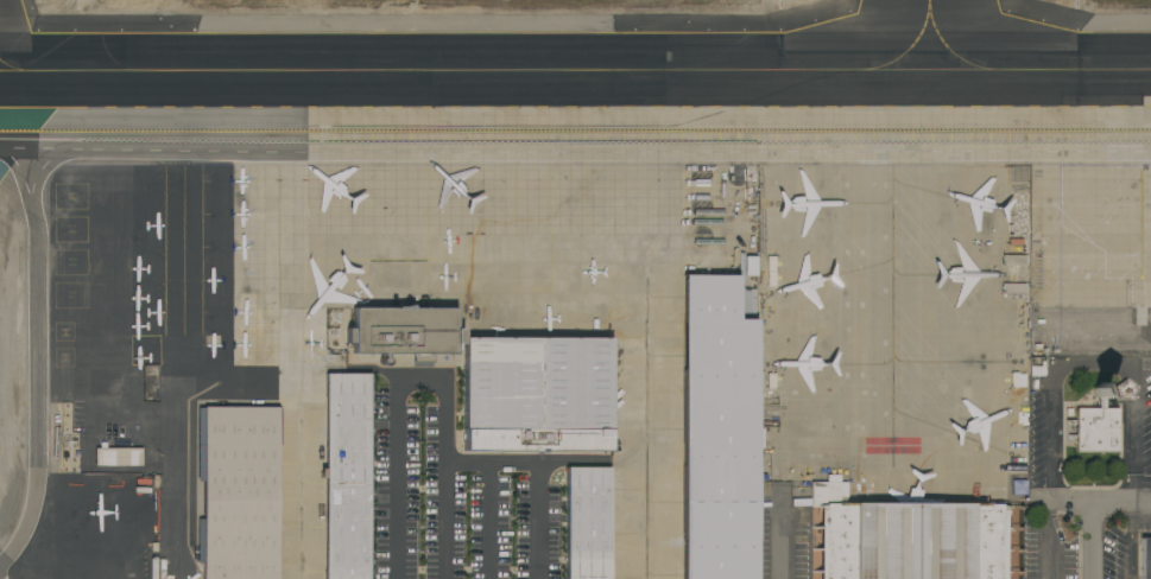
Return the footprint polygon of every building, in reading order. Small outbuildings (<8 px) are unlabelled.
[(755,290),(755,578),(682,578),(683,275),(738,275),(738,290),(755,290)] [(434,354),(434,363),(413,363),(413,357),(410,357),(409,356),(410,354),(386,354),(386,357),(388,360),(388,362),(386,363),(385,364),(382,364),(380,364),(380,362),(380,360),(381,358),(382,357),(382,354),(353,354),(353,343),(347,343),(347,329),(353,329),(353,308),(397,308),(397,307),(400,307),(409,306),(410,306),(412,307),(411,307),(411,308),(455,308),(455,329),(461,329),(461,343),(455,343),(455,354),(434,354)] [(609,338),(609,451),(464,451),(464,337),(609,338)] [(369,374),(369,578),(325,578),(325,374),(369,374)] [(1098,401),(1093,401),(1093,400),(1087,389),(1101,376),(1112,387),(1109,401),(1105,401),(1098,401)] [(1105,401),(1105,409),(1117,409),(1117,452),(1075,452),(1075,408),(1098,408),(1098,401),(1105,401)] [(278,518),(278,578),(203,578),(203,564),(197,564),(197,482),(203,482),(204,407),(279,407),(279,482),(285,482),(284,518),(278,518)] [(95,465),(95,448),(100,448),(100,443),(106,443),(106,448),(141,448),(141,465),(95,465)] [(1026,471),(1012,472),(1011,448),(1026,448),(1026,471)] [(609,467),(609,578),(567,578),(568,467),(609,467)] [(1026,495),(1012,495),(1012,481),(1026,481),(1026,495)] [(1006,507),(1006,578),(820,578),(821,505),(811,505),(811,482),(839,483),(839,505),(988,507),(988,504),(997,504),(997,502),(1001,502),(1001,507),(1006,507)] [(1140,537),(1150,538),(1150,578),(1140,578),(1140,537)]
